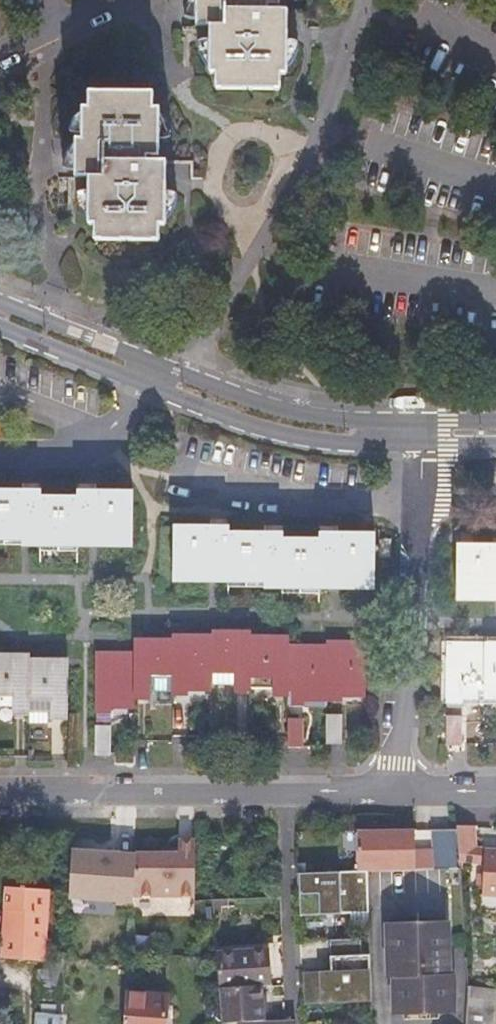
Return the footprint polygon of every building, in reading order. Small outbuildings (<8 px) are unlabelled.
[(208,92),(296,92),(296,61),(322,61),(322,12),(296,11),(296,0),(189,0),(188,58),(207,59),(208,92)] [(86,215),(86,242),(177,244),(177,213),(202,213),(202,163),(176,163),(176,96),(86,96),(86,139),(68,138),(68,215),(86,215)] [(42,539),(41,544),(79,544),(79,539),(132,540),(133,491),(98,491),(78,491),(78,496),(42,496),(42,490),(22,490),(0,489),(0,538),(42,539)] [(228,532),(228,527),(209,527),(175,527),(174,574),(228,574),(228,580),(281,580),(282,587),(318,587),(318,580),(372,581),(373,534),(338,534),(318,533),(318,540),(281,539),(281,533),(263,533),(228,532)] [(389,539),(376,539),(376,555),(389,556),(389,539)] [(495,595),(495,547),(456,546),(456,594),(495,595)] [(303,647),(288,647),(272,646),(272,642),(250,642),(234,642),(234,637),(210,637),(211,641),(188,641),(188,645),(172,645),(150,644),(150,649),(134,649),(134,658),(118,658),(110,658),(110,653),(95,653),(95,708),(111,709),(111,703),(133,703),(134,695),(149,695),(149,691),(187,692),(187,688),(210,688),(210,683),(233,683),(233,689),(271,689),(271,692),(302,692),(302,697),(342,697),(342,693),(362,693),(363,647),(347,647),(341,647),(341,643),(326,643),(326,652),(309,652),(303,651),(303,647)] [(461,649),(461,645),(445,645),(444,699),(461,699),(461,696),(495,696),(495,650),(461,649)] [(15,705),(15,710),(29,710),(29,718),(49,719),(49,711),(53,711),(54,714),(68,715),(68,669),(52,669),(52,664),(30,664),(15,664),(15,659),(0,659),(0,705),(15,705)] [(325,743),(340,743),(341,716),(325,716),(325,743)] [(444,746),(460,746),(460,719),(444,719),(444,746)] [(287,750),(302,750),(302,722),(287,721),(287,741),(287,750)] [(94,756),(110,756),(110,728),(94,728),(94,756)] [(459,869),(459,862),(458,857),(457,837),(456,829),(456,825),(434,826),(436,850),(437,870),(459,869)] [(457,837),(458,857),(476,857),(476,851),(474,829),(456,829),(457,837)] [(417,830),(360,833),(361,873),(368,873),(419,871),(418,851),(417,830)] [(193,899),(194,843),(177,842),(177,846),(177,855),(160,855),(136,854),(133,898),(193,899)] [(160,846),(160,855),(177,855),(177,846),(160,846)] [(437,870),(436,850),(418,851),(419,871),(437,870)] [(458,857),(459,862),(485,867),(486,863),(494,863),(495,853),(476,851),(476,857),(458,857)] [(495,853),(494,863),(486,863),(485,867),(483,898),(495,898),(495,853)] [(40,962),(45,892),(10,891),(6,954),(13,955),(13,962),(40,962)] [(45,892),(40,962),(46,962),(46,947),(49,893),(45,892)] [(453,997),(453,979),(446,980),(446,957),(445,926),(389,927),(390,982),(396,982),(396,1019),(447,1017),(447,997),(453,997)] [(216,954),(217,961),(267,957),(267,950),(216,954)] [(372,952),(331,953),(332,968),(304,969),(305,1002),(373,1000),(372,952)] [(217,961),(219,991),(259,989),(271,989),(267,957),(217,961)] [(62,1006),(65,964),(53,963),(52,973),(39,973),(36,1004),(62,1006)] [(219,991),(222,1023),(261,1023),(259,989),(219,991)] [(170,1002),(127,999),(125,1023),(168,1023),(170,1002)] [(468,999),(467,1023),(495,1023),(495,1003),(468,999)] [(35,1023),(63,1023),(63,1016),(36,1014),(35,1023)]
